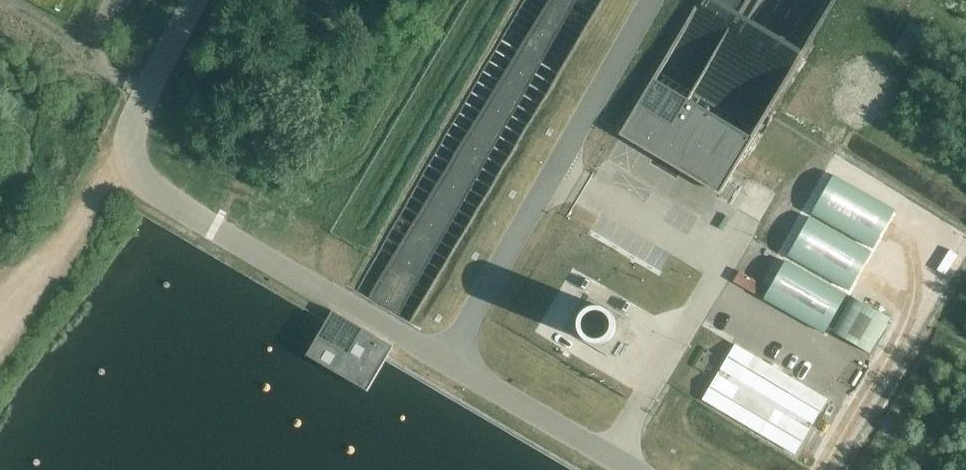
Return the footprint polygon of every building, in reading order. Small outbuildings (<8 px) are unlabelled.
[(731,174),(755,135),(676,88),(653,127),(731,174)] [(766,250),(746,283),(787,307),(806,274),(766,250)] [(808,275),(789,308),(827,330),(847,298),(808,275)] [(850,298),(830,332),(870,356),(890,322),(850,298)] [(389,355),(395,346),(333,309),(325,323),(307,354),(344,377),(368,391),(386,361),(389,355)] [(733,345),(698,402),(798,461),(832,403),(733,345)]
